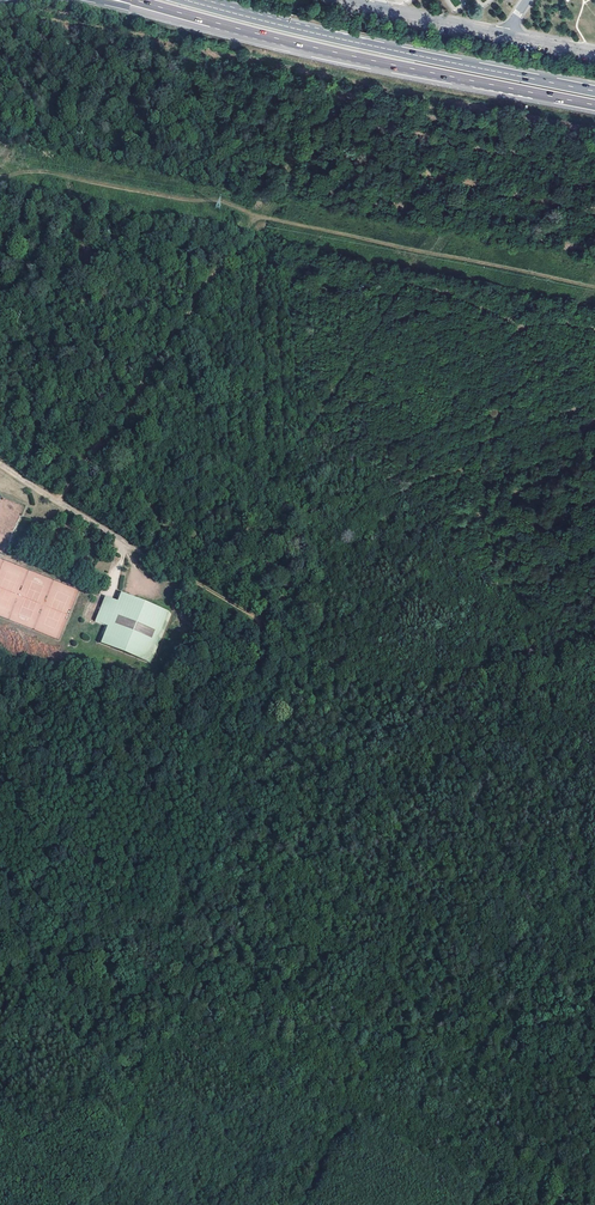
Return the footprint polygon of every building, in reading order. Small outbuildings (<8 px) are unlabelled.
[(150,664),(171,612),(119,591),(115,601),(112,609),(104,606),(101,614),(99,613),(95,623),(105,626),(99,644),(150,664)] [(115,601),(106,597),(99,613),(101,614),(104,606),(112,609),(115,601)]
